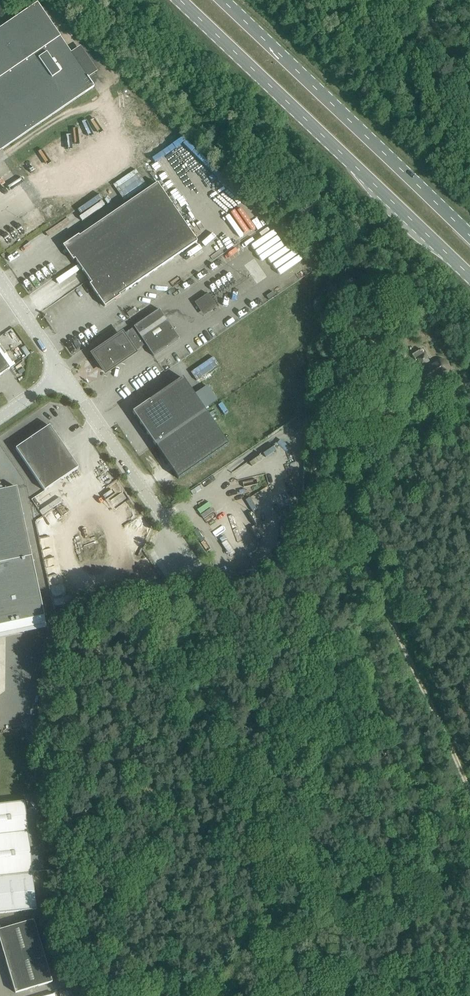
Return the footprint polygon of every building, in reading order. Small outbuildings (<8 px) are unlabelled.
[(37,3),(0,28),(0,151),(94,86),(88,77),(98,71),(81,46),(71,52),(37,3)] [(125,199),(146,186),(135,169),(114,182),(125,199)] [(86,275),(177,213),(157,183),(79,236),(78,235),(65,244),(72,255),(70,256),(73,261),(75,259),(86,275)] [(177,213),(86,275),(91,283),(89,284),(93,289),(95,288),(101,298),(100,299),(105,307),(120,296),(119,294),(196,241),(177,213)] [(211,312),(218,307),(208,294),(202,298),(211,312)] [(371,306),(363,297),(357,303),(365,311),(371,306)] [(124,333),(94,354),(106,372),(146,344),(154,356),(180,338),(159,309),(134,327),(135,327),(125,334),(124,333)] [(421,349),(412,355),(415,361),(418,359),(423,368),(421,369),(423,372),(422,374),(421,373),(423,381),(430,383),(444,374),(443,373),(445,371),(446,367),(444,364),(440,362),(437,364),(436,362),(431,365),(421,349)] [(10,368),(0,353),(0,375),(10,368)] [(197,378),(219,365),(213,356),(191,369),(197,378)] [(132,412),(155,445),(205,411),(182,378),(132,412)] [(228,445),(205,411),(155,445),(178,479),(228,445)] [(44,491),(78,468),(50,425),(16,449),(44,491)] [(45,618),(17,487),(2,490),(1,483),(0,482),(0,628),(45,618)] [(226,540),(222,543),(230,556),(235,553),(226,540)] [(36,909),(32,873),(24,801),(0,804),(0,913),(36,909)] [(44,858),(35,857),(35,871),(44,871),(44,858)] [(34,920),(0,930),(0,941),(15,993),(52,982),(34,920)]
